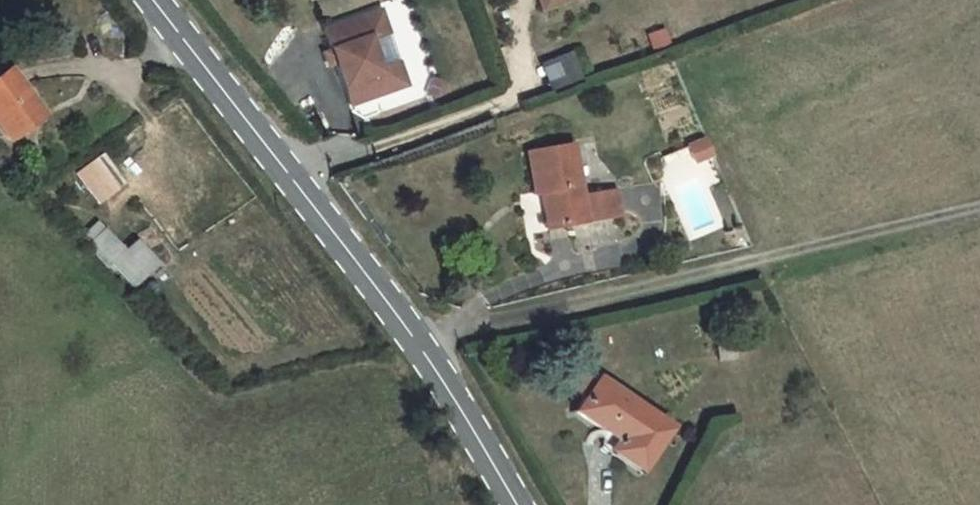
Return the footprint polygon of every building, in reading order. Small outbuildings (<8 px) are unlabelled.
[(542,9),(570,0),(539,0),(542,9)] [(378,11),(323,31),(350,105),(405,85),(397,63),(378,70),(367,40),(387,33),(378,11)] [(540,61),(544,84),(574,80),(571,57),(540,61)] [(8,140),(40,116),(7,70),(0,76),(0,128),(8,140)] [(684,143),(690,168),(711,163),(704,137),(684,143)] [(569,147),(526,154),(533,194),(539,192),(545,228),(583,221),(579,198),(569,147)] [(614,191),(589,196),(593,219),(618,215),(614,191)] [(589,196),(579,198),(583,221),(593,219),(589,196)] [(83,236),(89,243),(104,229),(97,222),(83,236)] [(89,243),(85,246),(105,268),(109,264),(124,249),(104,229),(89,243)] [(109,264),(131,288),(157,264),(134,240),(124,249),(109,264)] [(731,336),(716,338),(718,361),(734,359),(731,336)] [(664,425),(597,379),(575,411),(607,433),(611,427),(623,435),(619,442),(614,448),(637,465),(664,425)] [(637,465),(614,448),(610,455),(638,473),(668,428),(664,425),(637,465)] [(611,427),(607,433),(619,442),(623,435),(611,427)]
